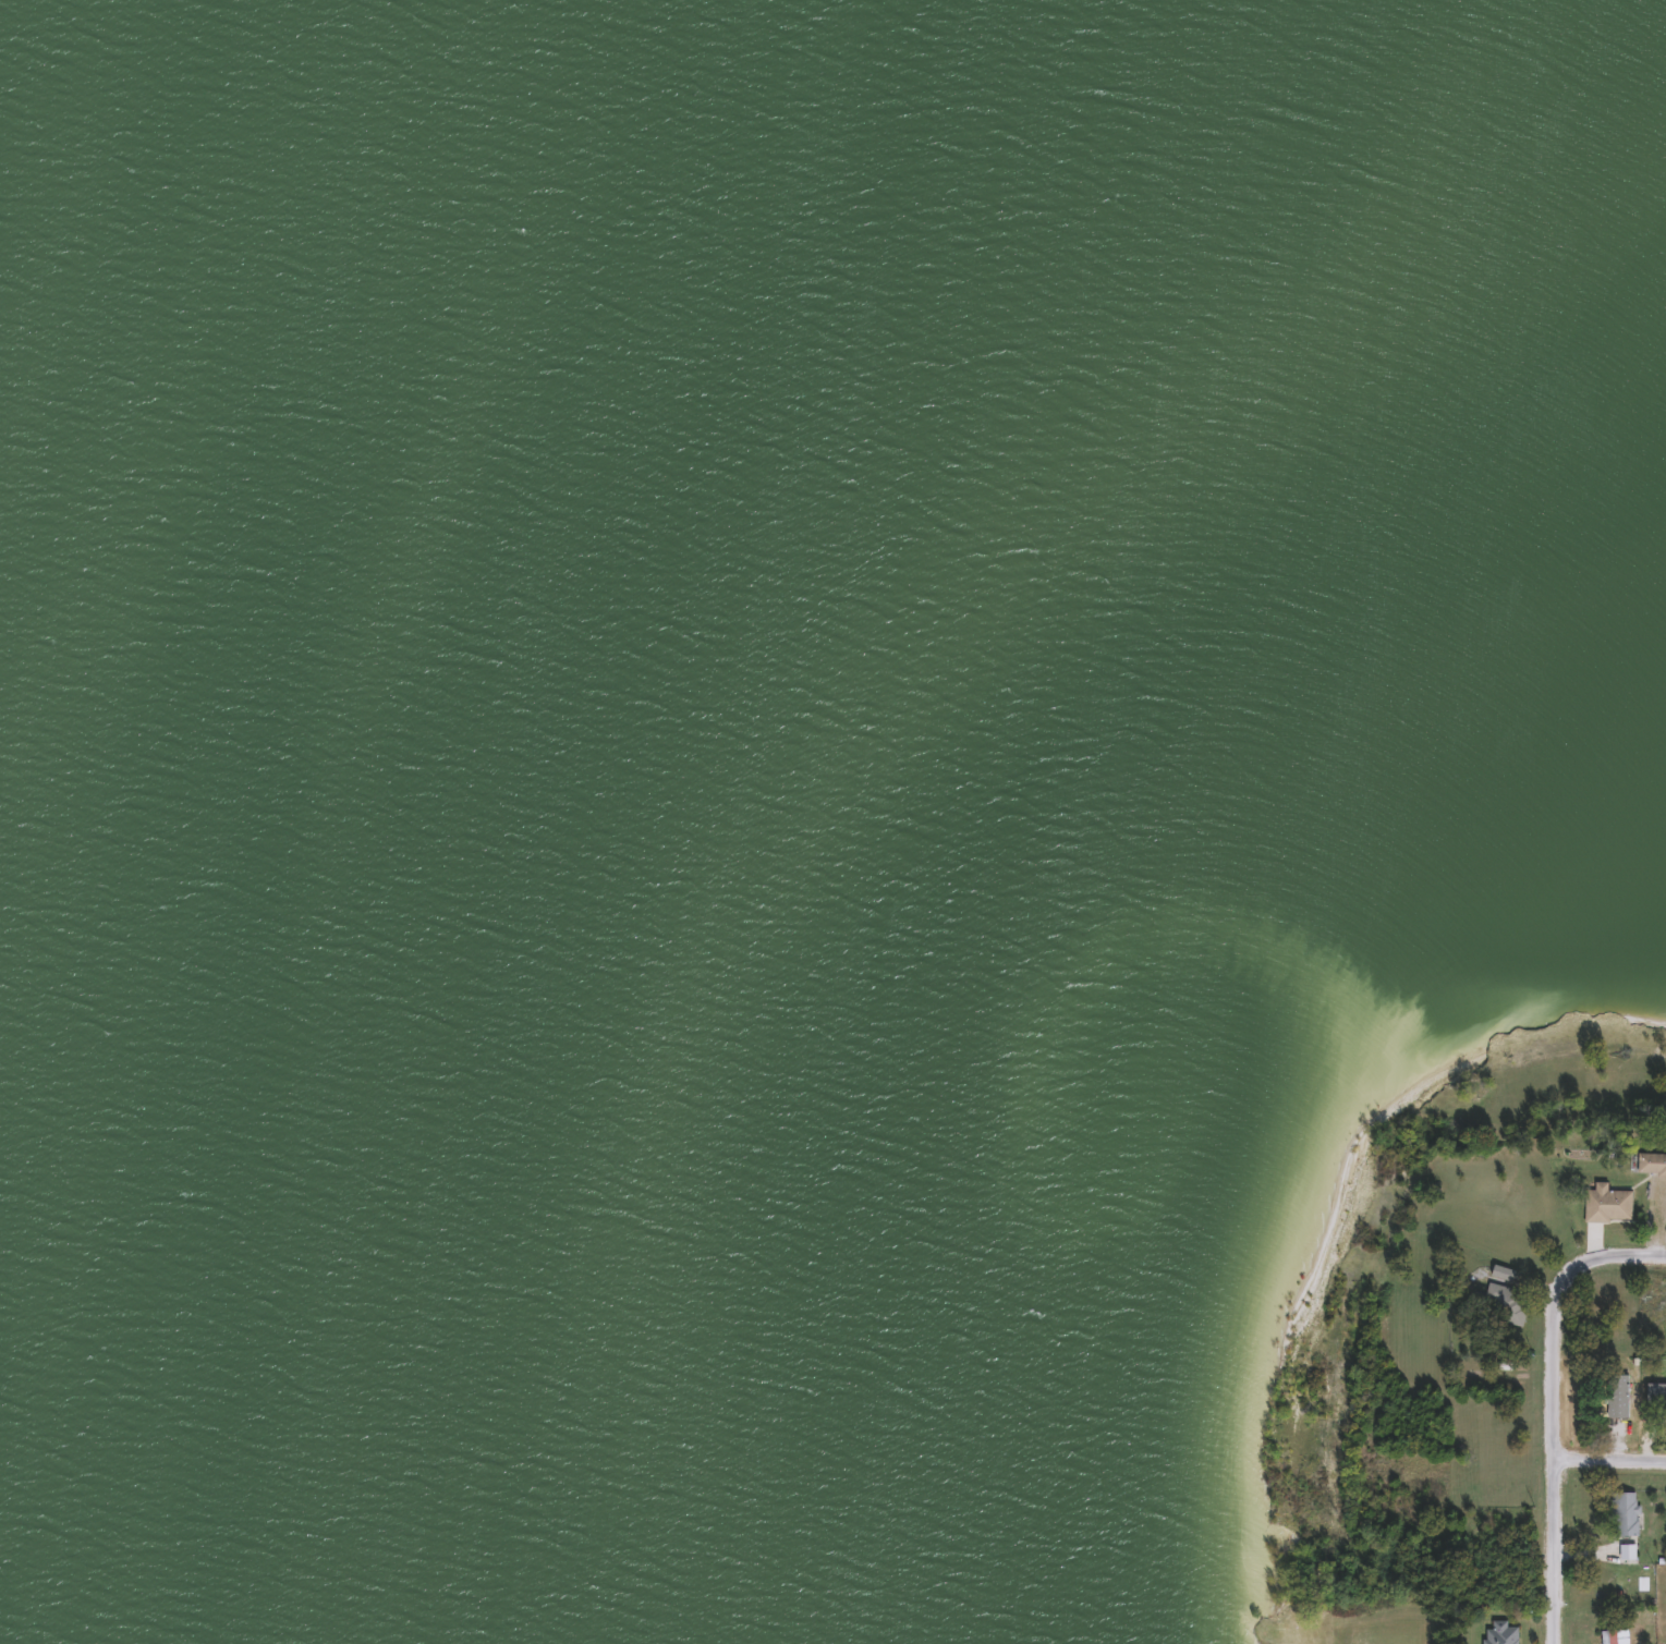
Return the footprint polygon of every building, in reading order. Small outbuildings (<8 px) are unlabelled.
[(1634,1154),(1665,1155),(1665,1175),(1634,1174),(1634,1154)] [(1582,1223),(1582,1189),(1592,1190),(1592,1183),(1605,1183),(1605,1191),(1630,1191),(1629,1223),(1582,1223)] [(1528,1293),(1520,1327),(1477,1318),(1485,1284),(1528,1293)] [(1613,1415),(1613,1376),(1631,1376),(1631,1415),(1613,1415)] [(1635,1536),(1607,1536),(1607,1493),(1635,1493),(1635,1536)] [(1516,1623),(1515,1643),(1480,1643),(1481,1630),(1489,1630),(1489,1622),(1516,1623)] [(1627,1629),(1627,1643),(1604,1643),(1604,1629),(1627,1629)]
